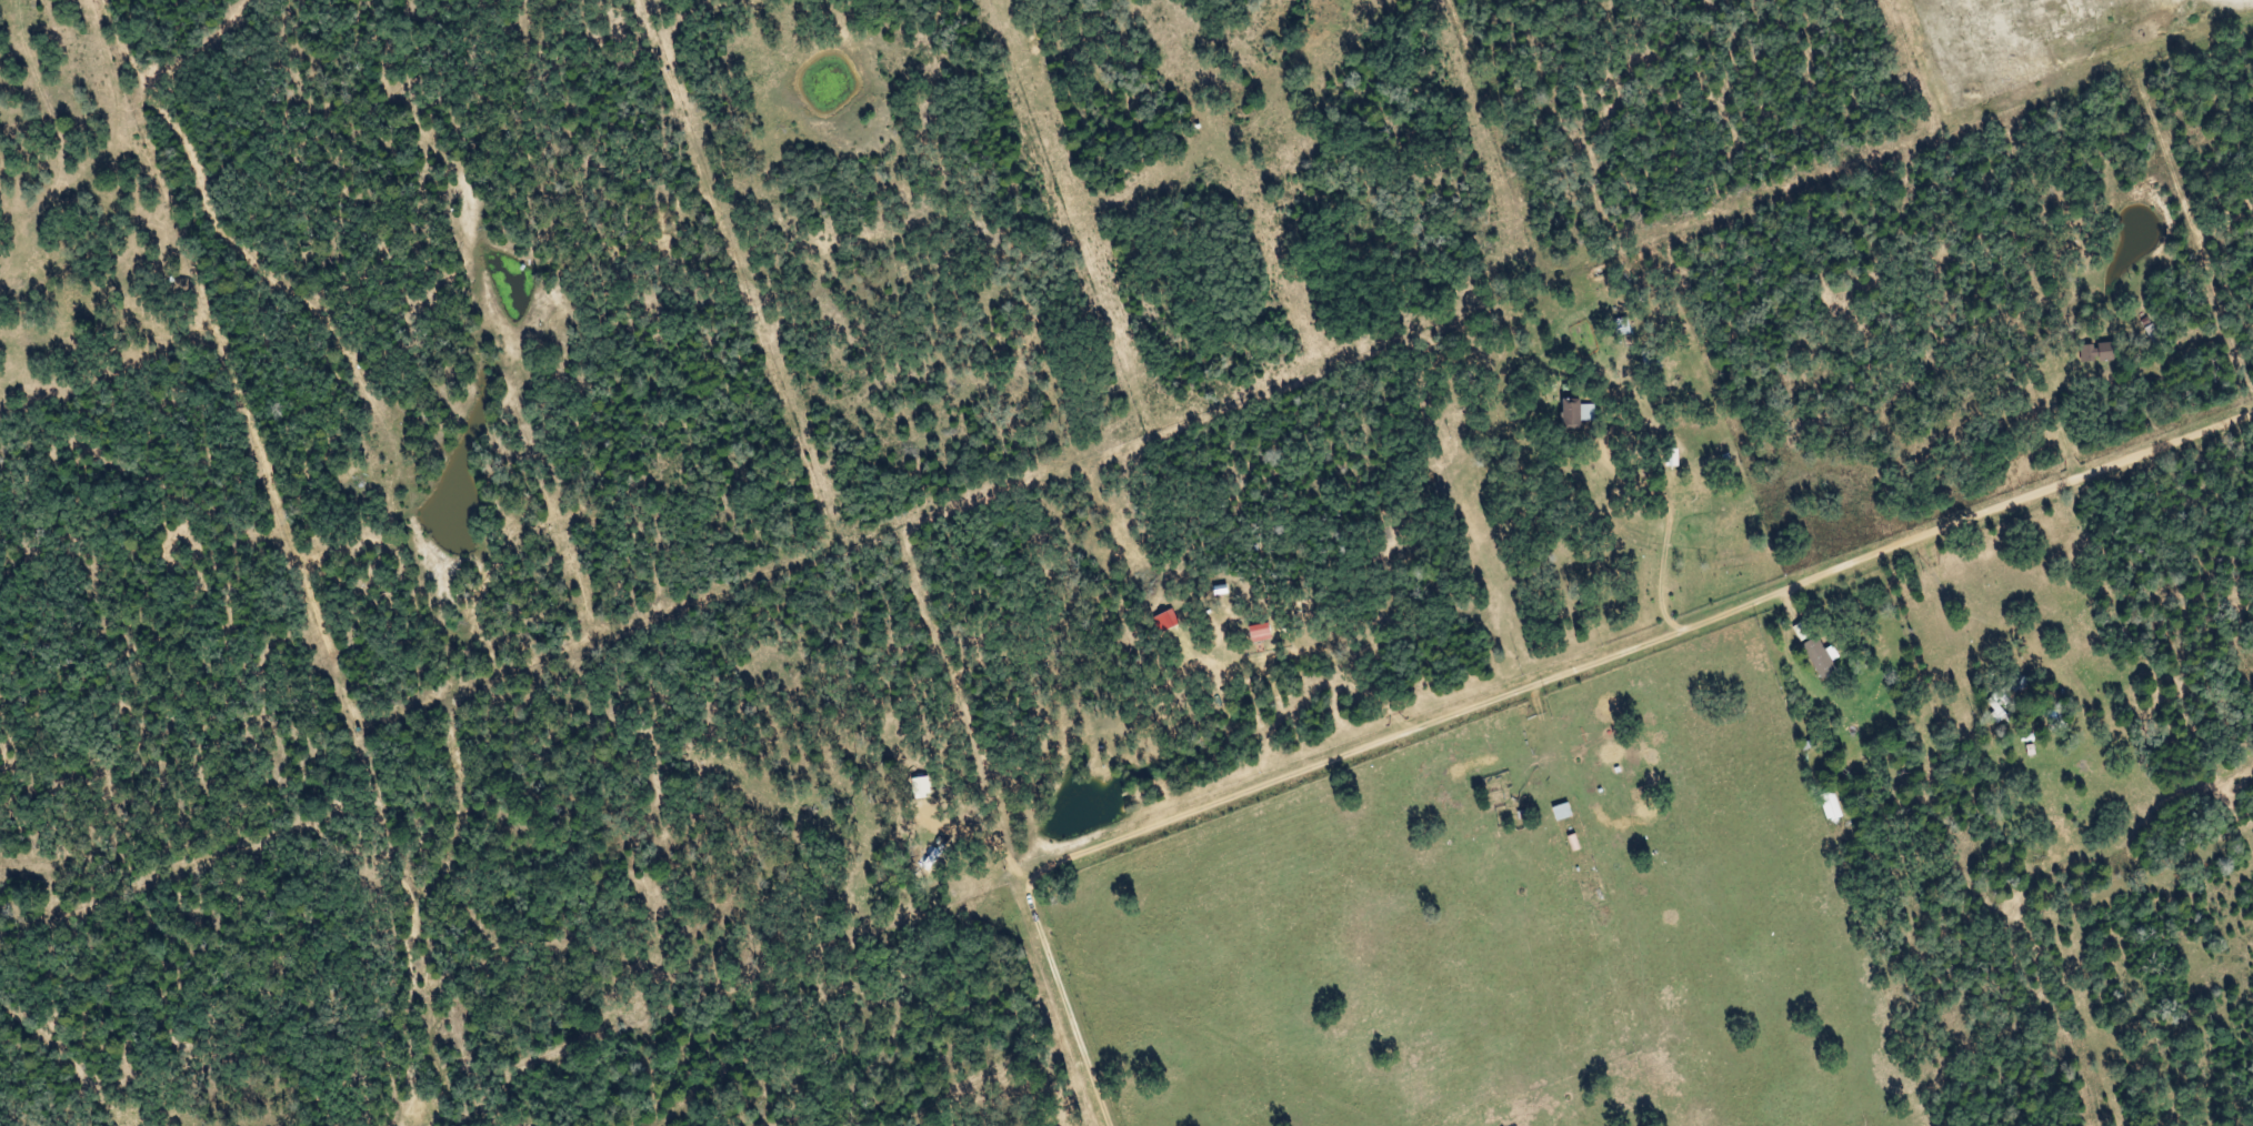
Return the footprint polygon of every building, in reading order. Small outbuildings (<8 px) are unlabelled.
[(2103,362),(2103,345),(2071,345),(2071,362),(2103,362)] [(1598,400),(1569,401),(1570,431),(1589,431),(1589,421),(1599,421),(1598,400)] [(1810,680),(1826,671),(1805,632),(1797,636),(1791,625),(1784,629),(1810,680)] [(1833,817),(1825,790),(1810,794),(1819,821),(1833,817)] [(1563,820),(1578,816),(1575,802),(1559,806),(1563,820)]
